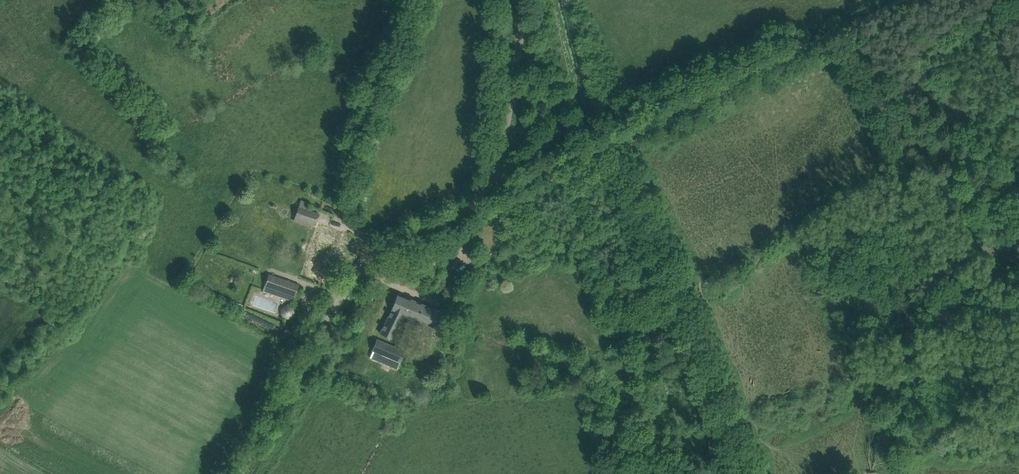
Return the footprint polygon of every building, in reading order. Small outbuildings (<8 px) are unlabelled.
[(302,220),(315,224),(319,214),(298,207),(294,220),(301,222),(302,220)] [(302,275),(320,282),(338,232),(320,225),(302,275)] [(264,285),(295,296),(299,285),(268,274),(264,285)] [(447,313),(398,294),(380,333),(389,337),(392,338),(399,324),(419,332),(422,323),(440,330),(443,322),(447,313)] [(304,317),(297,325),(303,331),(311,324),(304,317)] [(369,357),(397,369),(400,362),(404,352),(377,339),(372,350),(369,357)]
